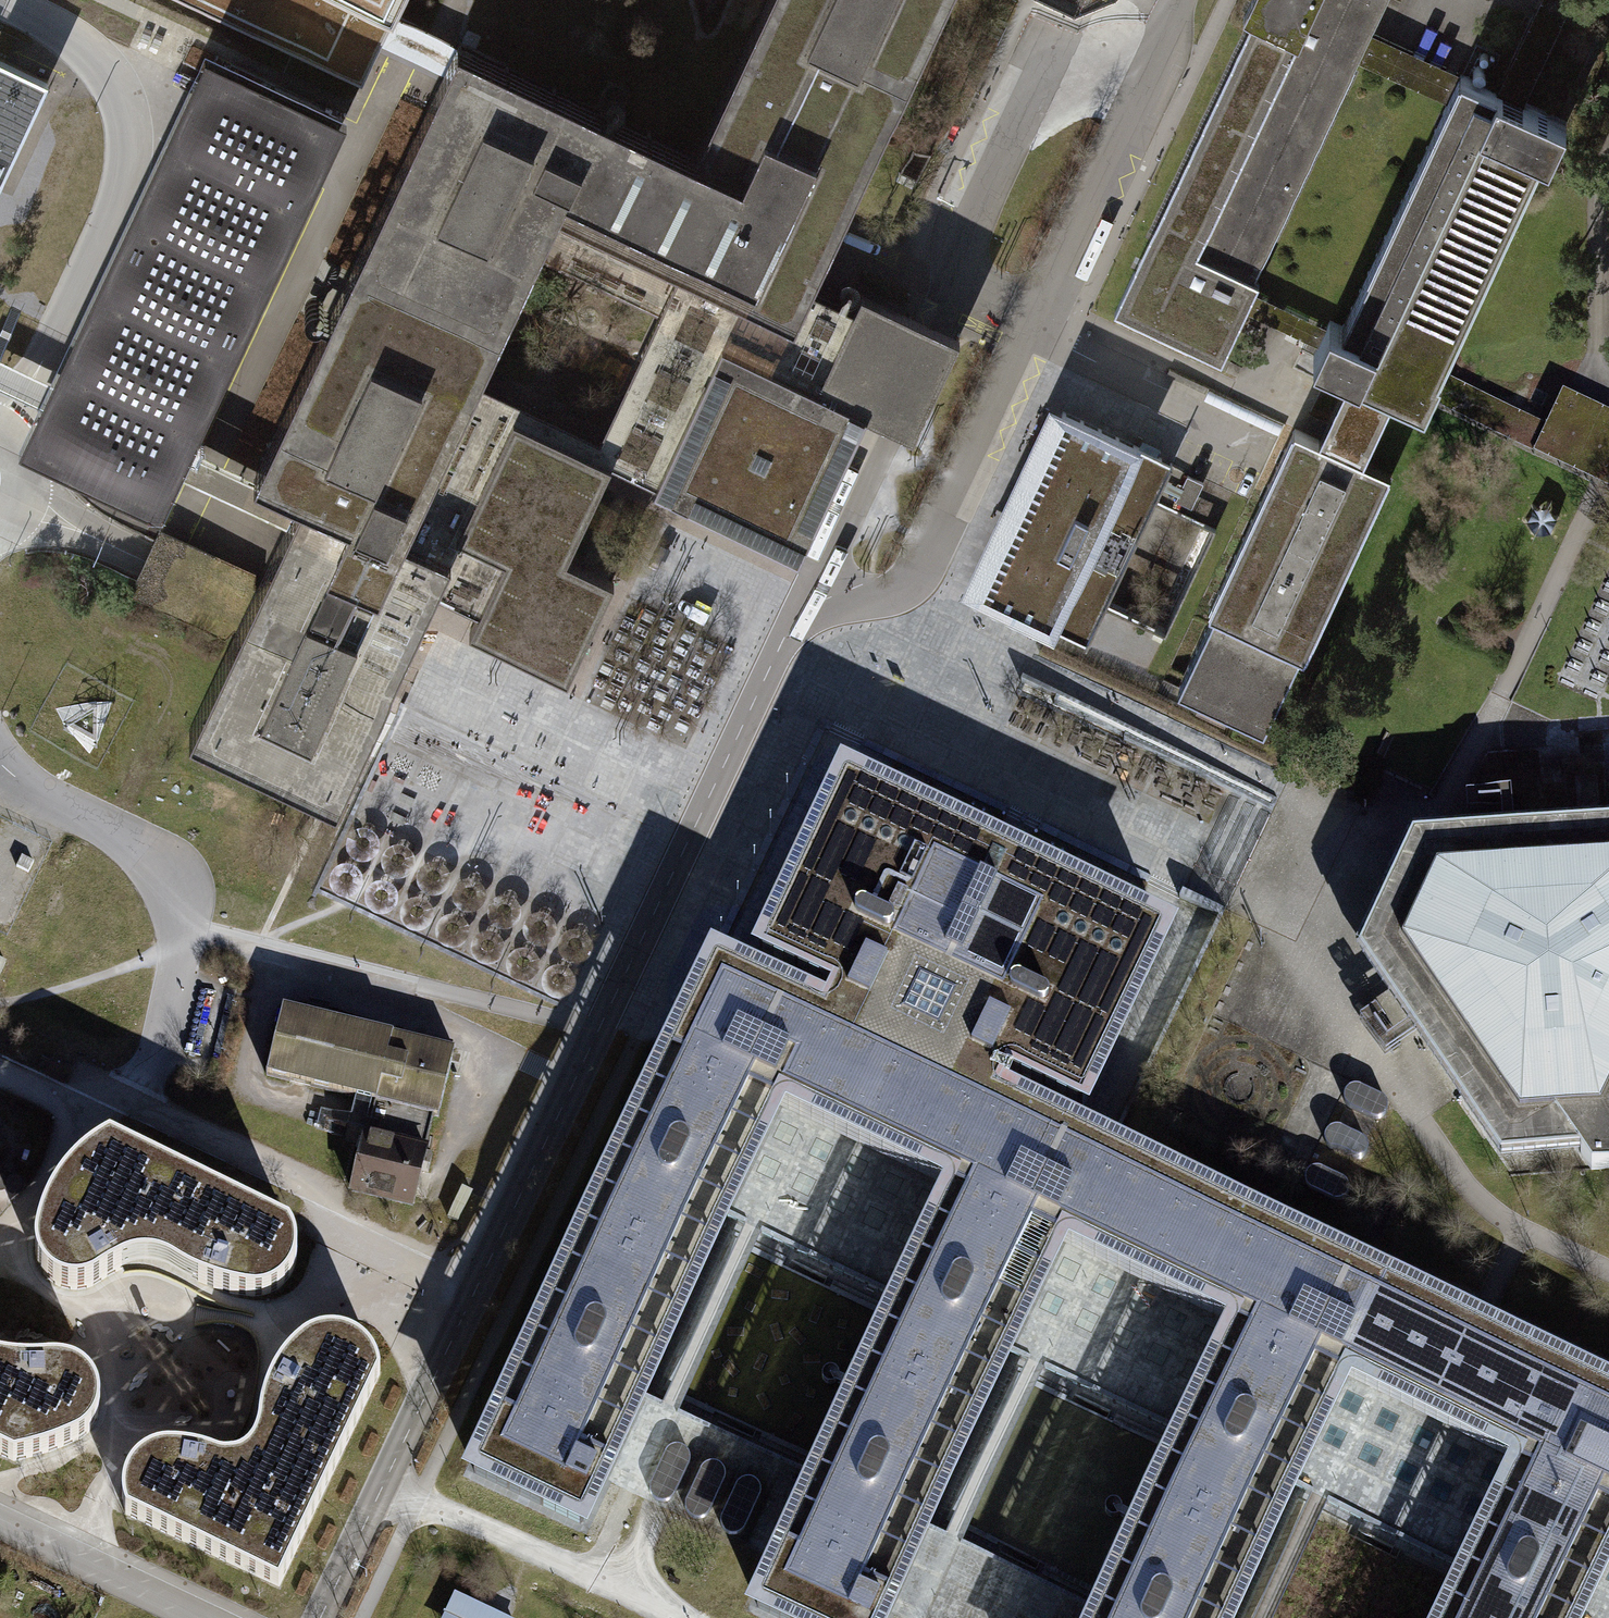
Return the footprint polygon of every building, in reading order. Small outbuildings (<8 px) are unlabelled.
[(810,286),(843,217),(946,0),(765,0),(694,151),(458,40),(453,50),(390,21),(375,52),(438,81),(378,208),(334,301),(253,471),(300,493),(235,631),(189,729),(318,790),(327,794),(336,799),(380,706),(434,591),(477,611),(469,629),(567,676),(614,577),(567,555),(611,461),(630,470),(654,482),(653,485),(792,550),(799,554),(866,412),(889,423),(913,434),(960,336),(934,324),(907,311),(862,289),(853,307),(829,295),(810,286)] [(362,79),(375,52),(390,21),(400,0),(194,0),(362,79)] [(1221,364),(1246,313),(1250,304),(1255,293),(1259,286),(1253,283),(1358,62),(1372,34),(1379,19),(1388,0),(1252,0),(1243,18),(1252,22),(1114,313),(1221,364)] [(1496,91),(1507,96),(1511,98),(1523,104),(1572,0),(1539,0),(1496,91)] [(1372,34),(1358,62),(1447,104),(1461,75),(1372,34)] [(40,397),(18,443),(160,510),(347,116),(205,49),(40,397)] [(1484,58),(1485,56),(1484,53),(1482,51),(1480,51),(1477,51),(1475,53),(1474,56),(1475,59),(1477,60),(1480,61),(1482,60),(1484,58)] [(0,58),(0,183),(48,81),(0,58)] [(1484,76),(1485,72),(1484,67),(1481,64),(1476,63),(1472,64),(1469,67),(1468,72),(1469,76),(1472,79),(1477,80),(1481,79),(1484,76)] [(1317,347),(1313,355),(1350,372),(1395,393),(1424,407),(1426,404),(1432,391),(1439,377),(1441,373),(1439,372),(1540,157),(1549,160),(1566,124),(1523,104),(1511,98),(1507,96),(1496,91),(1486,86),(1461,75),(1447,104),(1342,325),(1330,320),(1326,327),(1321,337),(1317,347)] [(1298,338),(1317,347),(1321,337),(1326,327),(1255,293),(1250,304),(1246,313),(1298,338)] [(1357,462),(1395,393),(1350,372),(1341,392),(1331,404),(1314,439),(1289,427),(1255,503),(1206,609),(1212,612),(1177,686),(1209,701),(1241,716),(1263,726),(1298,654),(1302,656),(1387,477),(1357,462)] [(1426,404),(1591,482),(1599,486),(1608,491),(1608,435),(1604,445),(1550,420),(1546,427),(1439,377),(1432,391),(1426,404)] [(1550,420),(1604,445),(1608,435),(1608,414),(1567,394),(1563,392),(1550,420)] [(1162,458),(1063,411),(978,591),(1017,610),(1050,625),(1083,641),(1088,643),(1100,616),(1105,607),(1154,502),(1173,463),(1167,460),(1162,458)] [(1196,507),(1205,481),(1188,475),(1179,502),(1196,507)] [(1549,502),(1532,502),(1523,519),(1534,534),(1552,533),(1559,516),(1549,502)] [(256,573),(158,527),(128,593),(225,638),(234,629),(235,629),(256,586),(255,585),(256,573)] [(94,698),(61,718),(94,737),(94,698)] [(1532,751),(1524,752),(1527,784),(1559,782),(1559,779),(1558,765),(1557,749),(1532,751)] [(1593,778),(1561,781),(1561,784),(1564,828),(1596,825),(1593,778)] [(825,1005),(821,1014),(862,1033),(955,1077),(1000,1100),(1005,1090),(1009,1081),(1081,1114),(1167,933),(992,850),(844,780),(837,795),(758,961),(830,995),(825,1005)] [(1605,824),(1596,825),(1564,828),(1511,832),(1504,833),(1503,833),(1414,840),(1389,890),(1361,953),(1369,965),(1413,1029),(1458,1096),(1466,1108),(1499,1157),(1578,1151),(1591,1170),(1608,1168),(1608,824),(1605,824)] [(973,1150),(1000,1100),(955,1077),(862,1033),(821,1014),(775,992),(714,964),(689,1016),(472,1473),(583,1526),(781,1107),(802,1117),(955,1189),(973,1150)] [(374,1100),(365,1137),(424,1152),(433,1115),(436,1116),(452,1051),(283,1010),(268,1074),(374,1100)] [(1344,1094),(1347,1104),(1372,1117),(1381,1116),(1385,1109),(1382,1097),(1358,1085),(1349,1086),(1344,1094)] [(1000,1100),(973,1150),(955,1189),(777,1563),(756,1608),(777,1617),(885,1617),(1064,1241),(1087,1252),(1237,1323),(1256,1284),(1280,1232),(1129,1161),(1108,1150),(1051,1124),(1000,1100)] [(1322,1135),(1324,1146),(1352,1158),(1361,1155),(1366,1148),(1363,1138),(1335,1125),(1326,1128),(1322,1135)] [(426,1152),(424,1152),(365,1137),(364,1137),(362,1145),(352,1185),(351,1190),(413,1206),(426,1152)] [(291,1228),(109,1144),(98,1150),(89,1157),(78,1165),(69,1174),(61,1184),(54,1194),(47,1206),(39,1228),(35,1245),(36,1258),(39,1267),(43,1273),(50,1281),(59,1287),(69,1289),(81,1289),(92,1286),(115,1272),(132,1265),(141,1264),(150,1264),(162,1266),(170,1270),(185,1279),(202,1286),(219,1292),(232,1294),(247,1297),(257,1297),(269,1296),(276,1295),(283,1290),(291,1284),(296,1278),(299,1269),(299,1258),(298,1249),(296,1241),(293,1232),(291,1228)] [(1303,1176),(1307,1187),(1332,1199),(1341,1197),(1346,1190),(1342,1179),(1317,1167),(1307,1169),(1303,1176)] [(411,1292),(293,1232),(296,1241),(298,1249),(299,1258),(299,1269),(296,1278),(291,1284),(283,1290),(276,1295),(269,1296),(257,1297),(247,1297),(252,1301),(262,1307),(273,1318),(281,1331),(282,1336),(283,1343),(284,1346),(283,1350),(289,1355),(300,1345),(309,1340),(321,1335),(334,1335),(347,1336),(358,1340),(366,1345),(373,1352),(379,1361),(381,1370),(411,1292)] [(1280,1232),(1256,1284),(1237,1323),(1097,1617),(1233,1617),(1347,1375),(1367,1385),(1520,1457),(1539,1418),(1563,1365),(1409,1293),(1391,1284),(1287,1235),(1280,1232)] [(282,1587),(382,1375),(381,1370),(379,1361),(373,1352),(366,1345),(358,1340),(347,1336),(334,1335),(321,1335),(309,1340),(300,1345),(289,1355),(279,1369),(270,1385),(264,1403),(259,1430),(254,1445),(247,1453),(238,1459),(228,1460),(219,1459),(202,1454),(178,1450),(162,1451),(151,1454),(144,1459),(132,1470),(125,1485),(124,1502),(128,1517),(282,1587)] [(12,1461),(32,1456),(52,1450),(73,1441),(83,1435),(90,1428),(94,1418),(97,1405),(96,1393),(91,1383),(85,1375),(80,1370),(71,1365),(57,1363),(24,1363),(0,1360),(0,1455),(12,1461)] [(1563,1365),(1539,1418),(1520,1457),(1444,1617),(1579,1617),(1608,1555),(1608,1387),(1563,1365)] [(666,1452),(650,1485),(650,1491),(652,1497),(657,1501),(665,1501),(672,1496),(689,1463),(688,1453),(682,1448),(674,1447),(666,1452)] [(703,1466),(685,1503),(685,1511),(691,1518),(699,1519),(708,1514),(725,1481),(724,1471),(719,1465),(711,1463),(703,1466)] [(736,1486),(720,1520),(722,1529),(729,1535),(738,1535),(744,1530),(760,1497),(760,1487),(754,1481),(744,1480),(736,1486)] [(454,1593),(443,1617),(509,1617),(454,1593)]
